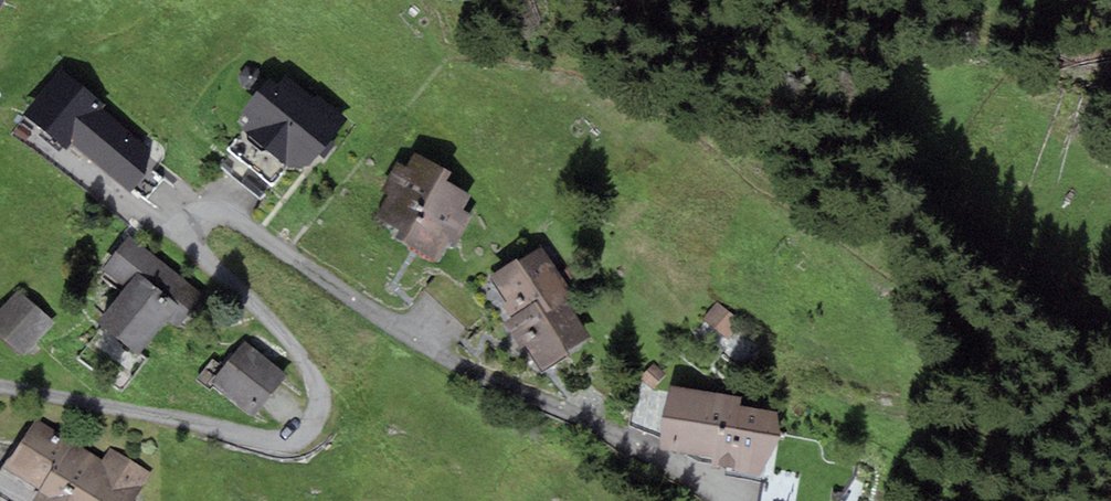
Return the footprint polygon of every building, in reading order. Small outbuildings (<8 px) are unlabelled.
[(347,120),(277,71),(236,122),(245,130),(228,151),(271,187),(287,167),(310,166),(347,120)] [(160,155),(100,108),(104,102),(84,86),(47,132),(67,149),(70,145),(129,193),(160,155)] [(444,169),(415,152),(407,168),(398,163),(382,191),(389,194),(377,216),(400,229),(395,237),(403,242),(444,169)] [(452,173),(444,169),(403,242),(438,262),(448,244),(453,247),(472,215),(462,210),(471,194),(447,181),(452,173)] [(103,270),(125,287),(97,323),(139,355),(167,320),(178,328),(204,295),(129,236),(103,270)] [(503,306),(511,318),(536,301),(545,316),(568,301),(564,295),(571,290),(542,247),(519,262),(517,258),(490,276),(508,302),(503,306)] [(54,323),(19,290),(0,310),(0,335),(23,357),(54,323)] [(511,318),(503,323),(520,349),(524,346),(542,374),(570,355),(568,351),(591,336),(568,301),(545,316),(536,301),(511,318)] [(718,302),(704,319),(729,340),(743,323),(718,302)] [(287,375),(245,342),(211,385),(254,418),(287,375)] [(641,377),(654,388),(666,375),(652,363),(641,377)] [(710,466),(719,467),(729,396),(670,385),(659,448),(712,458),(710,466)] [(742,398),(729,396),(719,467),(758,474),(781,438),(778,411),(740,405),(742,398)] [(37,419),(10,460),(7,458),(0,470),(0,495),(11,500),(133,500),(143,485),(151,473),(110,447),(102,460),(37,419)]
